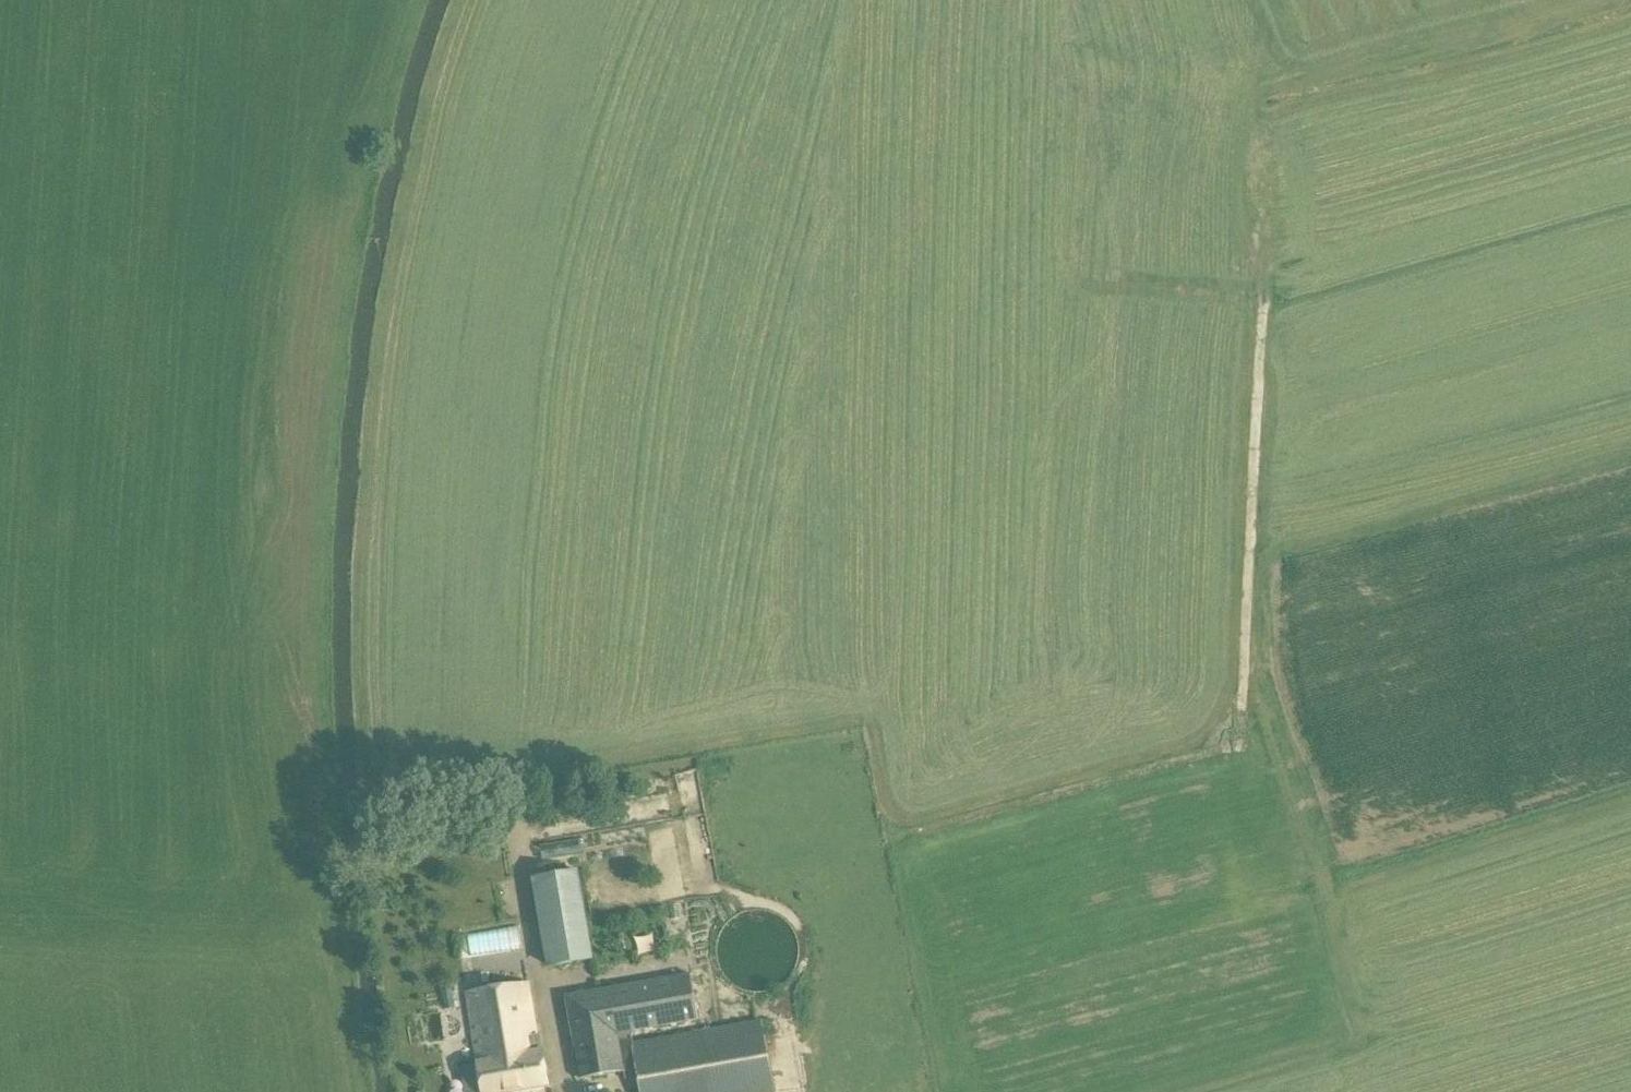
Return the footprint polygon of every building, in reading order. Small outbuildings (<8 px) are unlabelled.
[(594,961),(578,871),(531,879),(546,969),(594,961)] [(471,930),(471,947),(521,945),(521,928),(471,930)] [(626,1072),(638,1070),(642,1091),(776,1091),(764,1022),(634,1044),(632,1032),(699,1020),(691,976),(569,997),(583,1079),(626,1072)] [(480,1067),(484,1091),(502,1091),(550,1084),(545,1050),(539,1050),(528,983),(468,993),(480,1067)]
